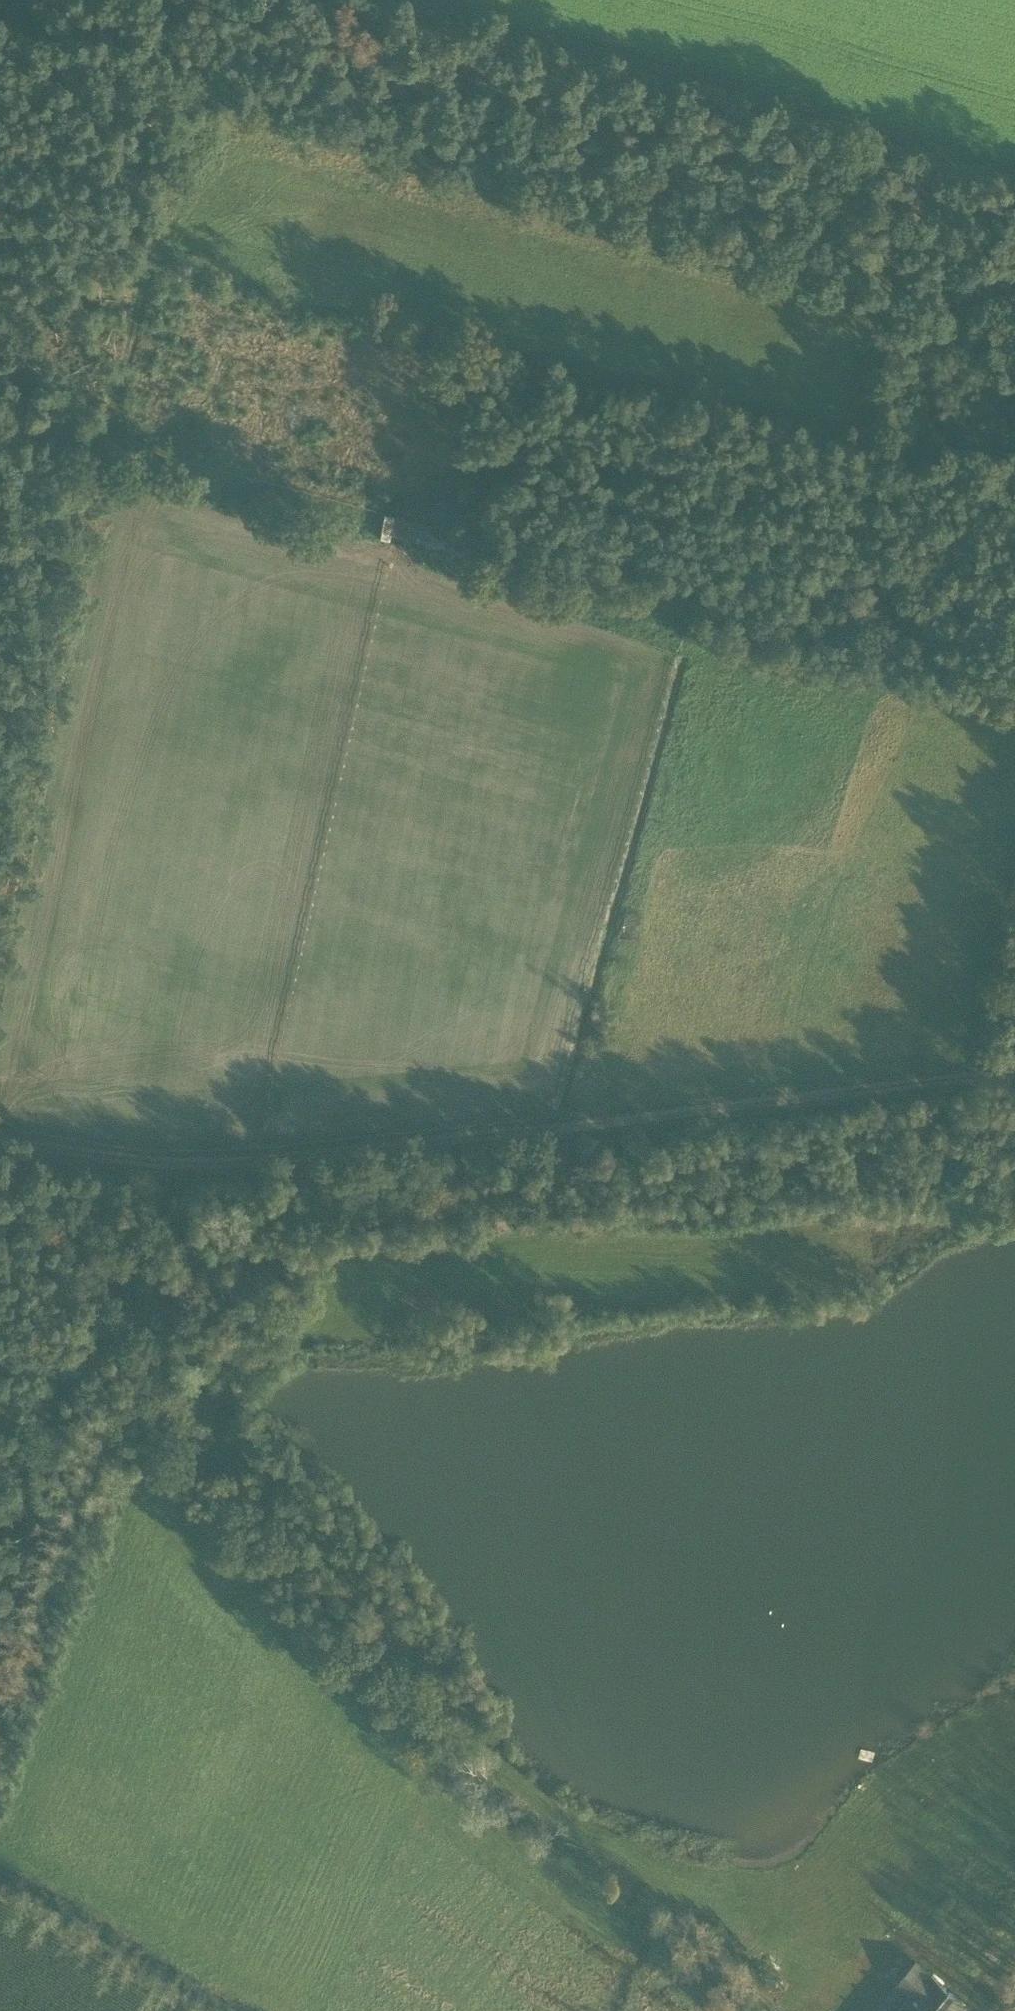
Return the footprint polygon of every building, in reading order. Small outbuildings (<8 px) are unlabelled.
[(966,2004),(916,1963),(900,1982),(916,1995),(902,2010),(960,2010),(966,2004)]
